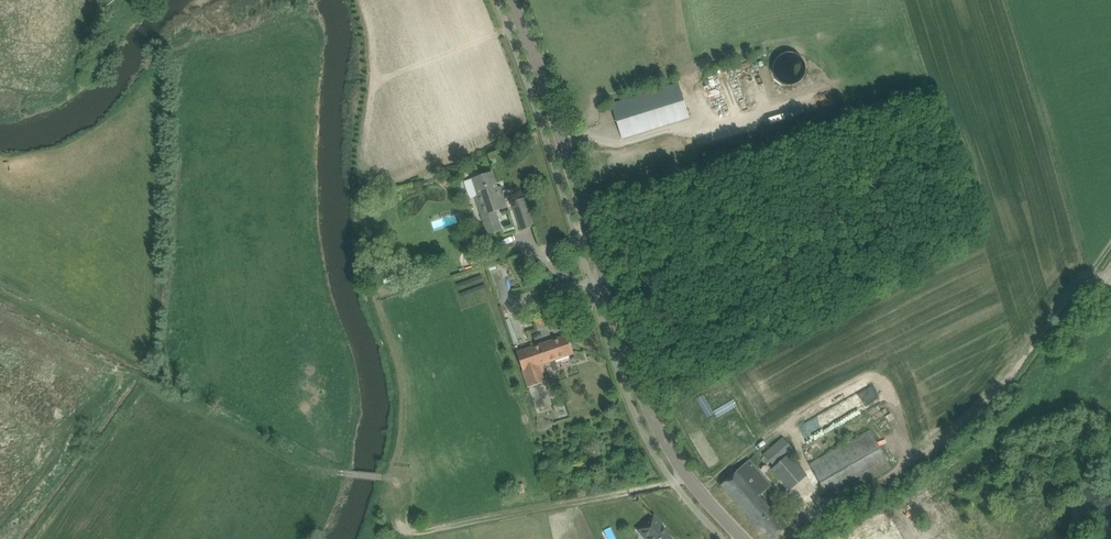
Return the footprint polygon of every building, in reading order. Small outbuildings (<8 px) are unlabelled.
[(809,72),(809,68),(809,65),(807,61),(806,58),(803,55),(800,53),(797,51),(794,50),(789,50),(786,51),(783,52),(780,54),(777,56),(775,60),(773,62),(773,65),(772,69),(773,73),(774,76),(776,79),(778,82),(781,84),(784,86),(787,87),(791,87),(795,86),(798,85),(801,84),(803,82),(805,79),(807,76),(809,72)] [(623,101),(612,104),(617,119),(623,138),(633,134),(689,117),(678,84),(623,101)] [(810,107),(827,106),(827,92),(809,93),(810,107)] [(792,103),(785,105),(788,117),(809,111),(807,104),(801,106),(800,101),(792,103)] [(482,175),(473,179),(481,205),(479,206),(488,234),(491,233),(502,230),(496,211),(507,207),(501,188),(498,189),(492,172),(482,175)] [(525,198),(512,202),(522,230),(534,226),(525,198)] [(390,257),(377,261),(382,277),(395,273),(390,257)] [(558,339),(517,353),(528,387),(544,382),(539,365),(564,357),(574,353),(568,335),(558,339)] [(862,390),(868,402),(878,397),(872,385),(862,390)] [(827,453),(809,463),(831,502),(892,467),(870,429),(841,446),(827,453)] [(783,437),(764,454),(774,467),(771,470),(790,490),(808,476),(789,454),(794,450),(783,437)] [(721,485),(768,538),(773,538),(779,534),(787,527),(760,496),(771,486),(749,461),(729,478),(721,485)] [(514,495),(525,492),(522,482),(512,485),(514,495)] [(891,511),(902,508),(900,502),(890,504),(891,511)] [(637,530),(641,534),(642,533),(648,538),(673,538),(663,528),(665,526),(655,514),(637,530)]
